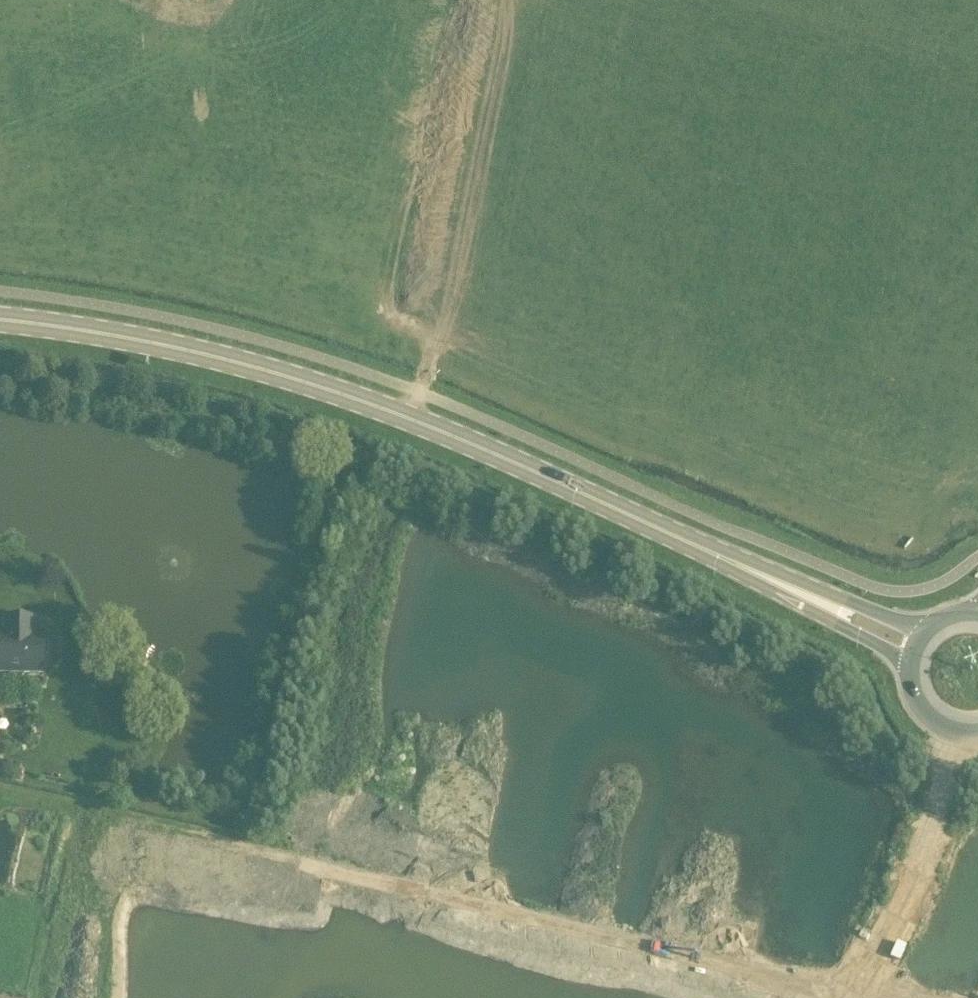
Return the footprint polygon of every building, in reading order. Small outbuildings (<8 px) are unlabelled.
[(47,656),(48,646),(44,642),(44,638),(37,638),(34,638),(34,621),(6,620),(6,637),(0,637),(0,673),(10,674),(12,677),(16,679),(21,679),(24,676),(26,674),(43,674),(44,660),(47,656)]
